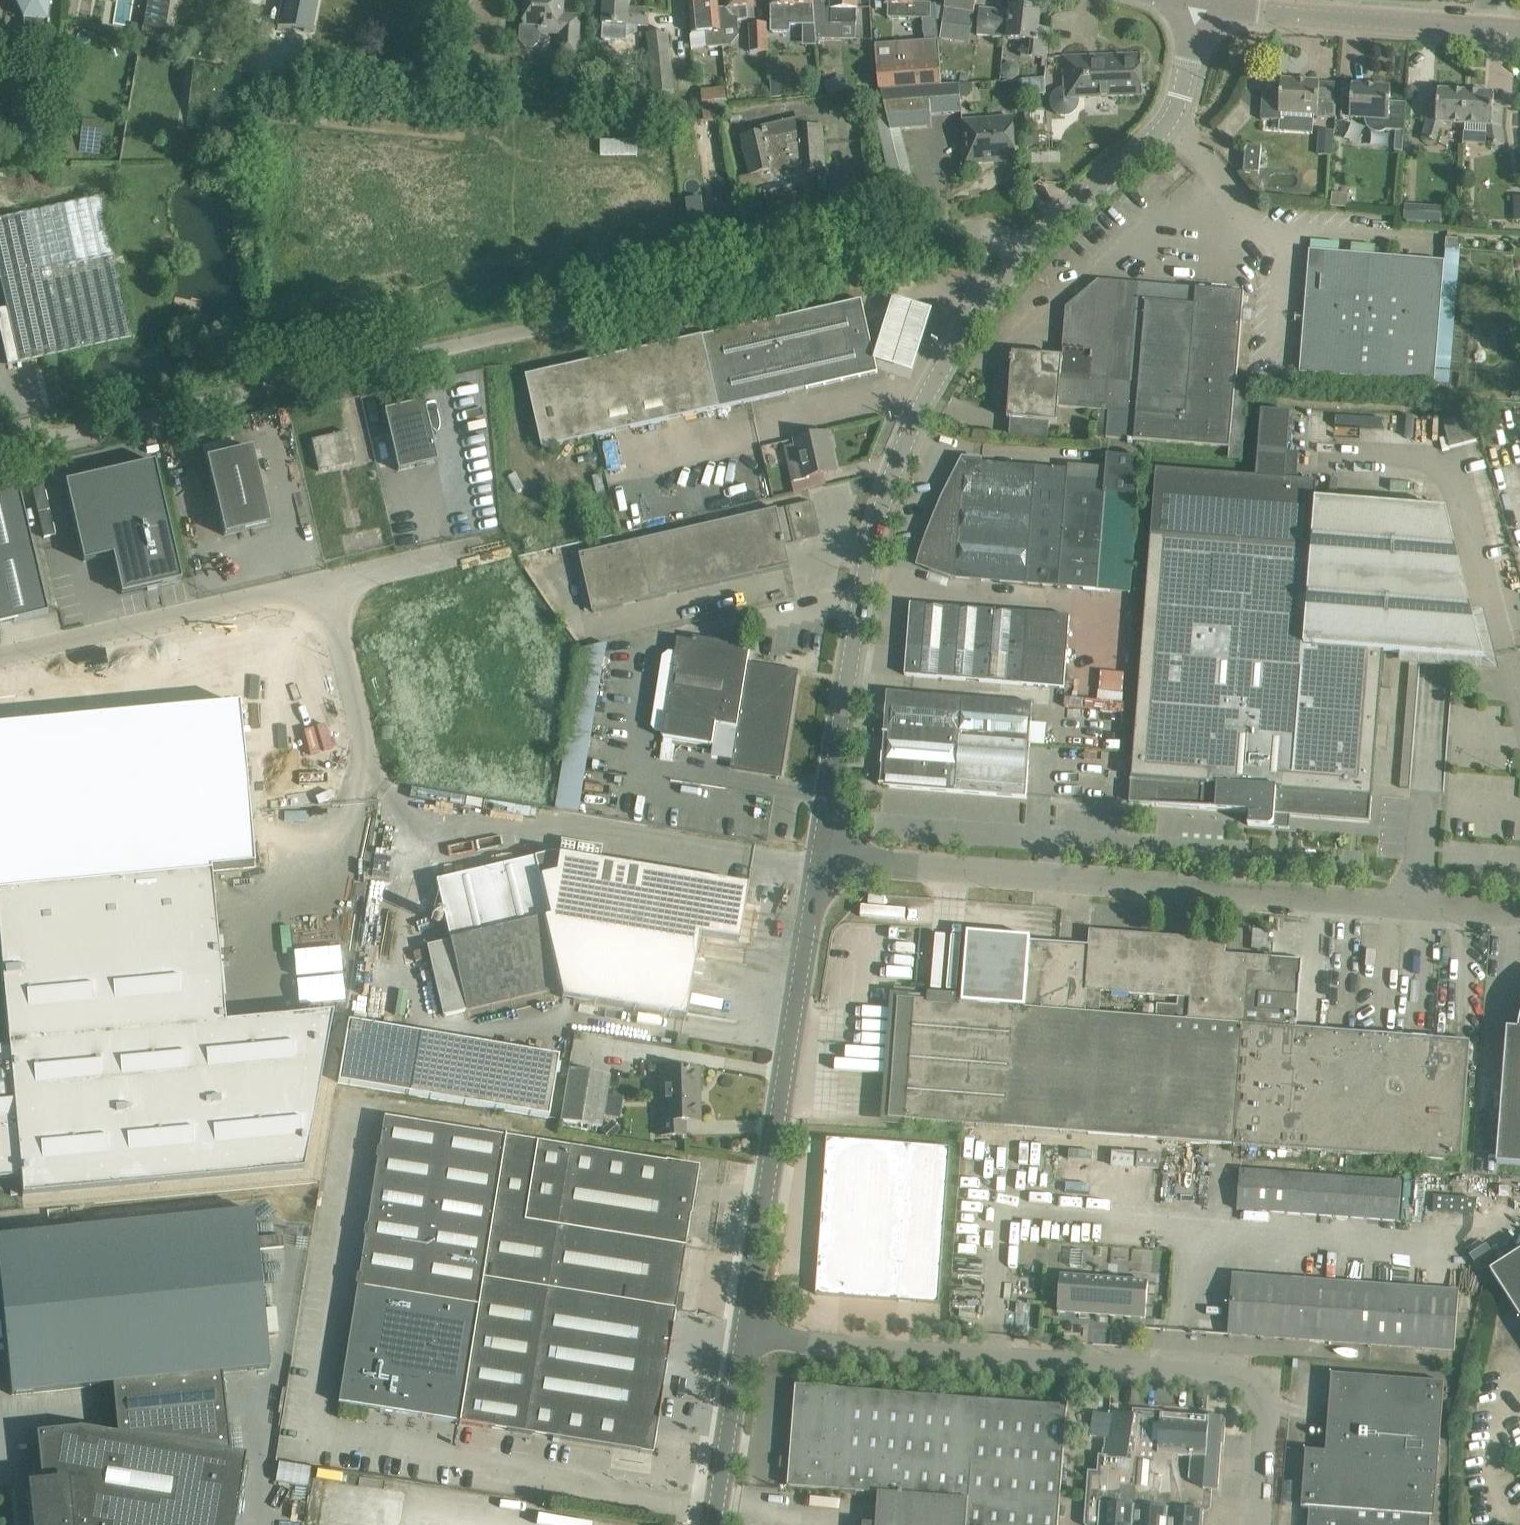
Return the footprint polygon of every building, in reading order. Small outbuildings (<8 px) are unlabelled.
[(15,0),(23,18),(24,18),(25,32),(15,33),(16,58),(44,56),(43,42),(45,41),(50,0),(15,0)] [(143,27),(164,31),(169,0),(147,0),(143,27)] [(278,26),(311,32),(318,0),(283,0),(278,26)] [(564,10),(565,0),(526,0),(525,24),(522,27),(521,41),(527,47),(535,47),(541,42),(542,33),(561,34),(560,54),(579,55),(581,16),(564,15),(564,10)] [(604,25),(618,26),(629,27),(629,25),(648,26),(649,10),(630,8),(630,0),(605,0),(604,25)] [(721,29),(720,8),(719,2),(715,3),(715,0),(690,0),(693,34),(707,33),(708,49),(723,47),(721,29)] [(754,0),(727,0),(728,8),(720,8),(721,29),(740,28),(740,21),(750,20),(750,7),(755,7),(754,0)] [(771,32),(790,32),(790,26),(815,25),(813,0),(771,0),(771,32)] [(858,0),(832,0),(832,3),(817,5),(821,46),(844,44),(842,24),(857,25),(857,10),(858,10),(858,0)] [(931,17),(931,3),(914,3),(914,0),(886,0),(885,3),(889,3),(888,17),(931,17)] [(976,7),(977,0),(947,0),(945,7),(946,7),(943,22),(971,27),(974,12),(975,12),(976,7)] [(1047,59),(1048,51),(1050,31),(1038,30),(1040,10),(1012,7),(1009,39),(1023,41),(1021,56),(1047,59)] [(972,51),(995,53),(996,37),(1008,38),(1011,10),(980,8),(977,35),(972,34),(972,51)] [(752,52),(769,50),(768,23),(750,24),(752,52)] [(643,94),(654,92),(654,95),(675,93),(668,32),(648,34),(653,83),(642,85),(643,94)] [(878,43),(880,89),(941,85),(938,40),(878,43)] [(1079,103),(1079,97),(1143,95),(1142,54),(1063,56),(1064,87),(1057,91),(1053,93),(1052,96),(1051,101),(1051,106),(1053,109),(1056,113),(1059,115),(1065,116),(1068,116),(1071,115),(1075,113),(1078,107),(1079,103)] [(1024,95),(1047,92),(1046,77),(1011,81),(1013,89),(1016,93),(1024,92),(1024,95)] [(1264,87),(1262,120),(1280,121),(1280,115),(1314,117),(1337,118),(1338,101),(1334,101),(1335,84),(1282,81),(1281,88),(1264,87)] [(960,85),(881,91),(891,130),(901,129),(933,127),(932,115),(962,113),(961,93),(960,85)] [(1391,88),(1343,85),(1341,118),(1366,119),(1367,124),(1369,128),(1372,132),(1376,133),(1380,133),(1387,132),(1396,132),(1395,151),(1403,152),(1406,104),(1390,103),(1391,88)] [(701,116),(712,115),(710,102),(718,101),(717,88),(697,90),(701,116)] [(1464,124),(1466,92),(1438,91),(1438,104),(1428,104),(1427,122),(1422,137),(1436,142),(1442,123),(1464,124)] [(1504,143),(1502,127),(1503,108),(1494,108),(1494,94),(1466,92),(1464,124),(1488,126),(1491,146),(1504,143)] [(1016,161),(1014,136),(1012,116),(963,120),(966,165),(1016,161)] [(767,130),(741,136),(751,175),(752,175),(756,193),(764,191),(769,210),(814,199),(812,193),(819,191),(819,193),(827,192),(826,172),(824,126),(802,127),(800,118),(766,126),(767,130)] [(691,122),(694,155),(719,152),(716,119),(691,122)] [(104,122),(83,121),(82,138),(103,140),(104,122)] [(1332,128),(1318,128),(1317,153),(1331,153),(1332,128)] [(602,141),(601,154),(638,155),(638,141),(602,141)] [(1244,172),(1259,173),(1262,147),(1246,145),(1244,172)] [(733,194),(717,196),(719,210),(735,208),(733,194)] [(0,220),(0,278),(19,363),(132,337),(101,197),(0,220)] [(703,198),(687,200),(688,214),(704,212),(704,211),(703,198)] [(1419,222),(1420,206),(1405,205),(1404,221),(1419,222)] [(974,249),(981,261),(989,256),(982,244),(974,249)] [(1445,261),(1330,252),(1310,250),(1300,373),(1435,384),(1445,261)] [(1237,381),(1244,292),(1116,282),(1114,291),(1095,290),(1070,310),(1067,358),(1063,408),(1099,411),(1097,437),(1230,447),(1229,458),(1243,459),(1250,382),(1237,381)] [(895,290),(877,352),(916,363),(934,301),(895,290)] [(878,372),(862,300),(527,376),(543,448),(878,372)] [(1063,408),(1067,358),(1013,353),(1008,419),(1012,419),(1010,437),(1049,440),(1050,422),(1060,423),(1061,408),(1063,408)] [(423,402),(384,411),(398,471),(437,462),(423,402)] [(1157,468),(1130,802),(1249,811),(1248,825),(1274,827),(1275,813),(1370,821),(1373,780),(1362,779),(1364,759),(1375,760),(1384,652),(1484,660),(1446,510),(1317,499),(1319,481),(1286,479),(1291,412),(1262,409),(1256,476),(1157,468)] [(1469,441),(1463,415),(1443,420),(1449,445),(1469,441)] [(312,441),(319,471),(355,463),(348,432),(312,441)] [(804,479),(817,476),(837,472),(828,432),(795,440),(804,479)] [(252,448),(206,459),(224,536),(270,525),(252,448)] [(1068,470),(965,461),(963,485),(953,484),(938,517),(928,543),(921,563),(930,567),(929,570),(956,579),(1131,592),(1141,458),(1107,455),(1106,468),(1069,464),(1068,470)] [(83,562),(113,555),(122,594),(182,580),(155,461),(65,482),(83,562)] [(0,492),(0,625),(48,613),(18,488),(0,492)] [(594,611),(771,571),(791,567),(786,545),(820,538),(812,502),(582,554),(585,567),(593,605),(594,611)] [(584,607),(593,605),(585,567),(575,570),(584,607)] [(1071,616),(911,604),(905,675),(1065,688),(1071,616)] [(693,642),(679,640),(663,737),(713,745),(715,724),(737,727),(731,766),(779,774),(795,674),(748,666),(751,647),(694,638),(693,642)] [(576,812),(601,647),(577,644),(553,808),(576,812)] [(891,692),(884,785),(1025,796),(1033,703),(891,692)] [(0,725),(0,950),(8,1040),(0,1040),(0,1179),(21,1177),(23,1196),(304,1170),(333,1014),(225,1023),(211,872),(237,870),(223,706),(0,725)] [(1373,780),(1375,760),(1364,759),(1362,779),(1373,780)] [(747,887),(728,883),(599,862),(602,846),(560,839),(558,854),(551,853),(436,881),(451,941),(427,947),(443,1017),(560,989),(562,998),(685,1018),(699,935),(738,942),(747,887)] [(1253,929),(1252,949),(1268,950),(1269,930),(1253,929)] [(1031,937),(969,933),(963,1003),(915,1000),(906,1120),(1462,1162),(1471,1041),(1297,1028),(1302,960),(1225,954),(1226,941),(1090,931),(1089,946),(1030,942),(1031,937)] [(293,1004),(340,1002),(337,944),(290,947),(293,1004)] [(376,999),(385,1000),(386,977),(378,977),(376,999)] [(1497,1163),(1519,1165),(1519,1021),(1519,1022),(1519,1029),(1508,1028),(1497,1163)] [(348,1022),(338,1081),(408,1094),(549,1118),(559,1057),(418,1034),(348,1022)] [(570,1069),(562,1121),(602,1127),(610,1075),(570,1069)] [(658,1135),(664,1135),(684,1134),(684,1121),(699,1120),(698,1069),(661,1069),(662,1121),(657,1121),(658,1135)] [(699,1166),(384,1117),(338,1403),(653,1454),(699,1166)] [(951,1148),(828,1139),(817,1294),(939,1303),(951,1148)] [(1399,1220),(1402,1180),(1240,1169),(1238,1209),(1399,1220)] [(0,1236),(0,1288),(8,1369),(11,1395),(11,1396),(113,1385),(222,1374),(269,1369),(267,1346),(253,1211),(0,1236)] [(1487,1244),(1470,1254),(1476,1265),(1494,1254),(1487,1244)] [(1490,1269),(1519,1316),(1519,1250),(1490,1269)] [(1455,1351),(1457,1331),(1460,1290),(1233,1274),(1228,1334),(1455,1351)] [(1146,1318),(1147,1298),(1148,1283),(1061,1276),(1058,1312),(1146,1318)] [(1332,1373),(1326,1451),(1306,1449),(1302,1507),(1309,1507),(1309,1521),(1361,1524),(1430,1524),(1430,1517),(1434,1517),(1445,1382),(1332,1373)] [(246,1454),(230,1452),(224,1401),(222,1374),(113,1385),(116,1411),(118,1434),(79,1427),(78,1428),(36,1432),(41,1481),(42,1481),(43,1485),(31,1486),(35,1524),(235,1524),(246,1454)] [(1066,1424),(1068,1404),(1067,1404),(1067,1405),(796,1384),(791,1458),(781,1457),(781,1463),(785,1468),(790,1468),(788,1486),(879,1493),(876,1524),(1058,1524),(1066,1424)] [(1085,1524),(1086,1524),(1203,1524),(1204,1510),(1181,1508),(1182,1500),(1182,1495),(1181,1489),(1179,1482),(1178,1478),(1176,1475),(1175,1470),(1174,1465),(1174,1457),(1174,1455),(1191,1456),(1189,1478),(1204,1488),(1219,1489),(1222,1444),(1225,1444),(1227,1420),(1223,1416),(1209,1415),(1208,1418),(1163,1414),(1164,1412),(1134,1409),(1134,1415),(1110,1413),(1103,1455),(1099,1455),(1098,1474),(1089,1473),(1085,1524)] [(348,1511),(362,1513),(363,1503),(377,1505),(379,1494),(326,1487),(324,1498),(350,1501),(348,1511)] [(377,1517),(319,1512),(318,1524),(376,1524),(377,1517)]
